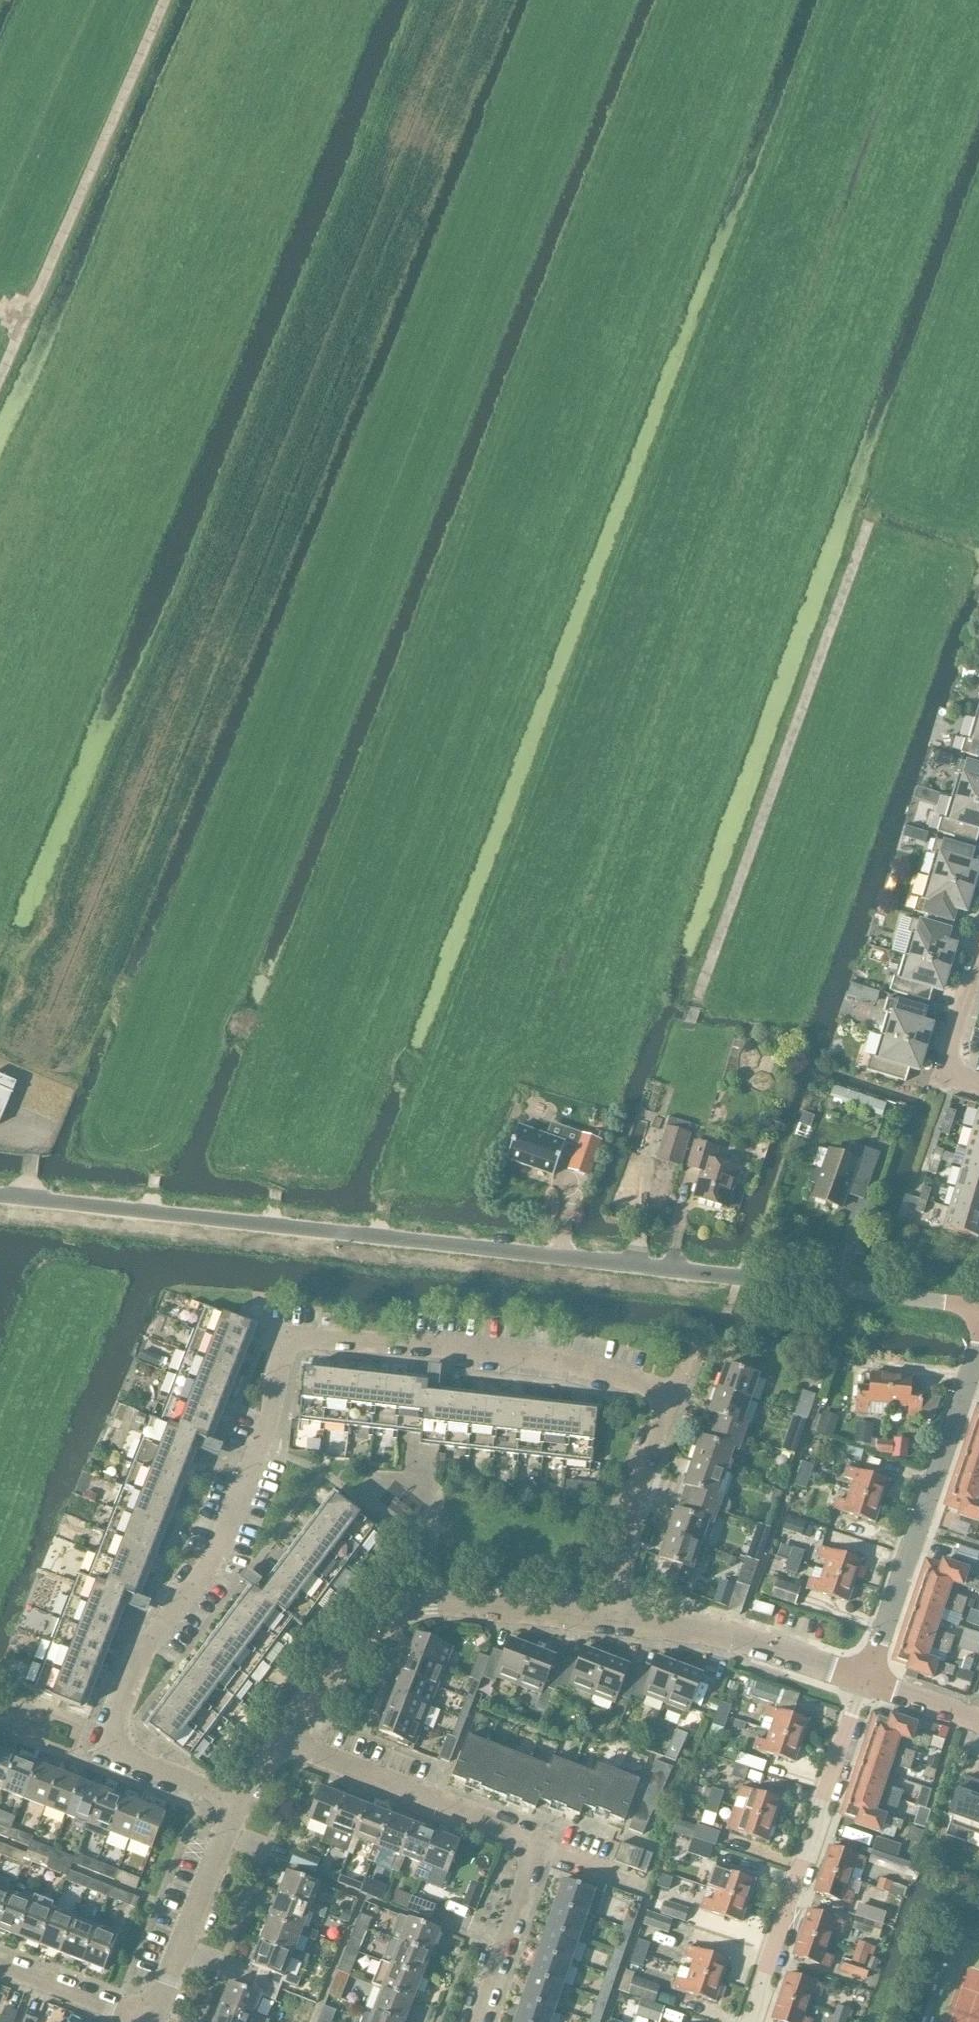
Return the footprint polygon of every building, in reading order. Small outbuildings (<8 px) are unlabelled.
[(975,718),(968,740),(965,739),(961,752),(978,758),(978,719),(975,718)] [(951,797),(978,805),(978,766),(959,760),(954,774),(958,775),(951,797)] [(951,797),(945,819),(941,818),(937,832),(976,844),(978,833),(978,805),(951,797)] [(928,876),(973,890),(978,868),(978,866),(970,863),(974,851),(935,839),(931,853),(934,854),(928,876)] [(966,913),(973,890),(928,876),(921,898),(918,897),(914,911),(952,923),(956,910),(966,913)] [(911,934),(904,956),(949,969),(956,946),(946,943),(950,930),(911,919),(907,932),(911,934)] [(942,992),(949,969),(904,956),(898,978),(894,977),(890,990),(929,1002),(932,989),(942,992)] [(887,1012),(881,1035),(926,1048),(932,1025),(923,1022),(927,1010),(888,998),(884,1011),(887,1012)] [(973,1032),(969,1045),(978,1048),(978,1034),(973,1032)] [(919,1072),(926,1048),(881,1035),(874,1057),(871,1056),(866,1070),(905,1081),(909,1069),(919,1072)] [(17,1082),(0,1075),(0,1123),(17,1082)] [(881,1116),(886,1104),(834,1086),(831,1094),(843,1098),(842,1102),(870,1111),(870,1110),(875,1112),(875,1114),(881,1116)] [(876,1134),(888,1138),(898,1110),(887,1106),(876,1134)] [(805,1130),(825,1138),(833,1117),(812,1109),(805,1130)] [(948,1109),(944,1121),(952,1124),(956,1112),(948,1109)] [(657,1158),(680,1165),(681,1166),(693,1125),(669,1118),(657,1158)] [(948,1136),(952,1124),(944,1121),(940,1133),(948,1136)] [(569,1142),(521,1127),(507,1166),(556,1183),(569,1142)] [(967,1149),(978,1153),(978,1131),(973,1129),(967,1149)] [(602,1147),(581,1139),(568,1177),(590,1185),(602,1147)] [(726,1208),(738,1169),(713,1161),(717,1149),(695,1142),(688,1168),(701,1172),(694,1198),(726,1208)] [(935,1148),(931,1160),(940,1162),(943,1150),(935,1148)] [(961,1168),(978,1174),(978,1153),(967,1149),(961,1168)] [(936,1174),(940,1162),(931,1160),(928,1172),(936,1174)] [(824,1186),(820,1198),(837,1204),(847,1177),(811,1164),(805,1180),(824,1186)] [(955,1188),(978,1195),(978,1174),(961,1168),(955,1188)] [(923,1187),(919,1199),(927,1201),(931,1189),(923,1187)] [(949,1208),(978,1216),(978,1195),(955,1188),(949,1208)] [(923,1213),(927,1201),(919,1199),(915,1211),(923,1213)] [(943,1228),(978,1238),(978,1234),(978,1216),(949,1208),(943,1228)] [(202,1307),(193,1330),(240,1348),(249,1325),(202,1307)] [(193,1330),(184,1353),(231,1371),(240,1348),(193,1330)] [(184,1353),(175,1375),(223,1394),(231,1371),(184,1353)] [(724,1364),(716,1388),(749,1399),(757,1375),(724,1364)] [(426,1384),(420,1434),(419,1444),(448,1447),(454,1396),(439,1394),(440,1388),(442,1368),(430,1367),(428,1384),(426,1384)] [(297,1420),(322,1423),(327,1373),(303,1370),(297,1420)] [(327,1373),(322,1423),(347,1426),(352,1376),(327,1373)] [(868,1402),(888,1404),(891,1376),(871,1374),(869,1387),(857,1386),(854,1411),(867,1413),(868,1402)] [(175,1375),(166,1398),(214,1417),(223,1394),(175,1375)] [(352,1376),(347,1426),(371,1428),(377,1378),(352,1376)] [(891,1376),(888,1404),(908,1406),(907,1417),(920,1418),(923,1393),(911,1391),(912,1378),(891,1376)] [(377,1378),(371,1428),(396,1431),(401,1381),(377,1378)] [(401,1381),(396,1431),(420,1434),(426,1384),(401,1381)] [(717,1415),(712,1428),(741,1438),(746,1425),(741,1423),(749,1399),(716,1388),(708,1412),(717,1415)] [(793,1414),(806,1419),(814,1395),(801,1391),(793,1414)] [(454,1396),(448,1447),(476,1450),(482,1399),(454,1396)] [(166,1398),(157,1421),(205,1440),(205,1439),(214,1417),(166,1398)] [(482,1399),(476,1450),(505,1453),(511,1402),(482,1399)] [(511,1402),(505,1453),(534,1456),(539,1405),(511,1402)] [(539,1405),(534,1456),(562,1459),(568,1409),(539,1405)] [(568,1409),(562,1459),(591,1463),(596,1412),(568,1409)] [(833,1436),(839,1417),(823,1411),(816,1431),(833,1436)] [(148,1418),(138,1444),(185,1463),(195,1438),(201,1440),(197,1449),(217,1457),(222,1446),(205,1439),(205,1440),(157,1421),(148,1418)] [(967,1436),(978,1440),(978,1420),(974,1418),(967,1436)] [(856,1422),(853,1442),(871,1444),(873,1424),(856,1422)] [(699,1437),(691,1462),(724,1473),(731,1449),(736,1451),(741,1438),(712,1428),(708,1440),(699,1437)] [(795,1442),(776,1435),(772,1447),(790,1454),(795,1442)] [(961,1455),(978,1461),(978,1440),(967,1436),(961,1455)] [(884,1440),(883,1453),(892,1454),(892,1457),(906,1460),(906,1439),(893,1438),(893,1441),(884,1440)] [(877,1439),(875,1452),(883,1453),(884,1440),(877,1439)] [(138,1444),(128,1471),(175,1489),(185,1463),(138,1444)] [(955,1474),(978,1482),(978,1461),(961,1455),(955,1474)] [(692,1488),(687,1501),(716,1510),(728,1515),(730,1506),(730,1502),(728,1499),(725,1498),(722,1497),(720,1497),(716,1496),(724,1473),(691,1462),(683,1485),(692,1488)] [(802,1463),(799,1475),(810,1478),(814,1466),(802,1463)] [(853,1480),(849,1490),(881,1501),(888,1480),(848,1466),(844,1477),(853,1480)] [(128,1471),(117,1497),(164,1516),(175,1489),(128,1471)] [(948,1493),(978,1504),(978,1482),(955,1474),(948,1493)] [(806,1490),(810,1478),(799,1475),(795,1487),(806,1490)] [(874,1522),(881,1501),(849,1490),(846,1501),(837,1498),(833,1508),(874,1522)] [(945,1505),(960,1510),(958,1516),(978,1522),(978,1504),(948,1493),(945,1505)] [(117,1497),(107,1524),(154,1542),(164,1516),(117,1497)] [(320,1517),(360,1547),(375,1528),(335,1497),(320,1517)] [(786,1513),(813,1521),(817,1506),(791,1498),(786,1513)] [(674,1510),(666,1534),(699,1545),(707,1521),(712,1522),(716,1510),(687,1501),(683,1513),(674,1510)] [(305,1537),(345,1567),(360,1547),(320,1517),(305,1537)] [(779,1530),(813,1541),(817,1528),(783,1517),(779,1530)] [(107,1524),(97,1550),(144,1569),(154,1542),(107,1524)] [(658,1558),(672,1562),(667,1577),(688,1585),(693,1570),(691,1569),(699,1545),(666,1534),(658,1558)] [(770,1552),(784,1556),(789,1540),(775,1536),(770,1552)] [(290,1557),(330,1587),(345,1567),(305,1537),(290,1557)] [(826,1559),(822,1570),(854,1581),(861,1560),(820,1546),(817,1556),(826,1559)] [(959,1546),(954,1559),(975,1566),(978,1555),(978,1553),(959,1546)] [(97,1550),(86,1577),(133,1595),(144,1569),(97,1550)] [(791,1552),(789,1560),(801,1564),(803,1556),(791,1552)] [(275,1576),(315,1607),(330,1587),(290,1557),(275,1576)] [(744,1558),(736,1582),(748,1586),(756,1563),(744,1558)] [(789,1560),(787,1568),(798,1571),(801,1564),(789,1560)] [(953,1582),(978,1591),(978,1582),(965,1577),(968,1569),(943,1561),(941,1565),(926,1560),(922,1572),(953,1582)] [(252,1590),(293,1621),(301,1627),(315,1607),(275,1576),(262,1594),(257,1590),(263,1583),(245,1569),(237,1579),(252,1590)] [(847,1602),(854,1581),(822,1570),(819,1580),(810,1578),(806,1588),(847,1602)] [(922,1572),(916,1591),(964,1607),(967,1599),(950,1593),(953,1582),(922,1572)] [(77,1573),(68,1596),(115,1615),(124,1593),(129,1595),(125,1605),(145,1614),(150,1601),(133,1595),(86,1577),(77,1573)] [(770,1597),(770,1596),(776,1580),(776,1578),(766,1574),(760,1594),(770,1597)] [(794,1604),(799,1588),(776,1580),(770,1596),(794,1604)] [(689,1588),(692,1594),(697,1596),(703,1594),(705,1588),(701,1583),(696,1581),(691,1584),(689,1588)] [(235,1613),(276,1644),(293,1621),(252,1590),(235,1613)] [(916,1591),(909,1610),(940,1621),(944,1610),(961,1616),(964,1607),(916,1591)] [(68,1596),(59,1619),(106,1638),(115,1615),(68,1596)] [(755,1601),(752,1610),(771,1616),(774,1605),(755,1600),(755,1601)] [(909,1610),(903,1629),(952,1645),(954,1637),(937,1631),(940,1621),(909,1610)] [(218,1636),(259,1666),(276,1644),(235,1613),(218,1636)] [(59,1619),(50,1642),(97,1661),(106,1638),(59,1619)] [(903,1629),(897,1648),(928,1658),(932,1648),(949,1654),(952,1645),(903,1629)] [(977,1646),(978,1638),(978,1634),(968,1630),(964,1642),(977,1646)] [(415,1634),(408,1654),(443,1668),(451,1648),(445,1645),(447,1641),(436,1637),(434,1641),(415,1634)] [(201,1658),(242,1689),(259,1666),(218,1636),(201,1658)] [(489,1657),(481,1676),(494,1681),(496,1677),(517,1685),(532,1647),(509,1639),(504,1652),(492,1648),(489,1657)] [(50,1642),(41,1665),(88,1684),(97,1661),(50,1642)] [(532,1647),(517,1685),(539,1693),(542,1686),(554,1690),(556,1685),(555,1685),(564,1662),(553,1658),(554,1656),(532,1647)] [(555,1685),(556,1685),(568,1690),(570,1686),(591,1694),(591,1693),(605,1656),(583,1648),(578,1661),(566,1657),(564,1662),(555,1685)] [(934,1669),(951,1675),(947,1689),(962,1694),(969,1672),(954,1667),(928,1658),(897,1648),(893,1659),(907,1664),(906,1669),(931,1677),(934,1669)] [(477,1653),(468,1677),(473,1679),(473,1678),(479,1681),(481,1676),(489,1657),(477,1653)] [(408,1654),(400,1672),(436,1686),(443,1668),(408,1654)] [(591,1693),(591,1694),(613,1702),(616,1695),(627,1699),(629,1694),(638,1671),(627,1667),(628,1665),(605,1656),(591,1693)] [(638,1671),(629,1694),(642,1699),(643,1694),(665,1703),(679,1665),(657,1657),(651,1670),(640,1666),(638,1671)] [(955,1663),(954,1667),(969,1672),(973,1659),(964,1657),(962,1665),(955,1663)] [(184,1681),(225,1712),(242,1689),(201,1658),(184,1681)] [(79,1707),(88,1684),(41,1665),(32,1689),(79,1707)] [(679,1665),(665,1703),(687,1711),(701,1674),(679,1665)] [(400,1672),(393,1692),(429,1706),(436,1686),(400,1672)] [(473,1679),(465,1698),(472,1700),(479,1681),(473,1678),(473,1679)] [(167,1704),(208,1735),(225,1712),(184,1681),(167,1704)] [(745,1694),(772,1703),(776,1689),(749,1681),(745,1694)] [(393,1692),(385,1711),(391,1713),(421,1724),(429,1706),(393,1692)] [(465,1698),(458,1717),(465,1719),(472,1700),(465,1698)] [(721,1703),(717,1714),(729,1718),(733,1707),(721,1703)] [(191,1757),(208,1735),(167,1704),(150,1727),(191,1757)] [(773,1720),(769,1730),(800,1741),(807,1720),(767,1707),(764,1717),(773,1720)] [(414,1744),(421,1724),(391,1713),(385,1711),(378,1731),(397,1738),(395,1742),(406,1746),(408,1742),(414,1744)] [(717,1714),(713,1725),(725,1729),(729,1718),(717,1714)] [(874,1715),(870,1726),(901,1736),(928,1745),(931,1737),(913,1731),(916,1722),(890,1714),(889,1720),(881,1717),(879,1716),(874,1715)] [(458,1717),(451,1735),(451,1736),(457,1738),(465,1719),(458,1717)] [(867,1736),(864,1745),(913,1761),(916,1753),(907,1750),(897,1746),(901,1736),(870,1726),(867,1736)] [(941,1726),(937,1737),(943,1739),(945,1740),(949,1729),(948,1728),(947,1728),(941,1726)] [(577,1736),(587,1739),(589,1731),(579,1728),(577,1736)] [(664,1757),(674,1761),(687,1734),(675,1729),(664,1757)] [(703,1744),(709,1746),(714,1733),(708,1730),(703,1744)] [(793,1761),(800,1741),(769,1730),(766,1741),(757,1738),(753,1748),(793,1761)] [(437,1758),(448,1762),(457,1738),(451,1736),(451,1735),(450,1736),(446,1734),(437,1758)] [(466,1780),(473,1782),(488,1743),(467,1735),(451,1777),(465,1782),(466,1780)] [(929,1746),(940,1750),(943,1739),(932,1735),(929,1746)] [(488,1743),(473,1782),(480,1785),(479,1788),(492,1793),(508,1751),(488,1743)] [(861,1755),(858,1765),(888,1775),(891,1764),(910,1770),(913,1761),(864,1745),(861,1755)] [(1,1791),(15,1756),(0,1750),(0,1791),(1,1791)] [(508,1751),(492,1793),(505,1798),(506,1795),(514,1798),(529,1759),(508,1751)] [(738,1752),(734,1763),(763,1773),(766,1762),(738,1752)] [(15,1756),(1,1791),(23,1799),(37,1764),(15,1756)] [(923,1756),(921,1764),(937,1768),(939,1760),(923,1756)] [(550,1767),(538,1799),(550,1804),(551,1802),(558,1805),(573,1765),(552,1757),(548,1766),(550,1767)] [(529,1759),(514,1798),(521,1801),(520,1803),(534,1809),(538,1799),(550,1767),(548,1766),(529,1759)] [(641,1834),(672,1767),(654,1760),(628,1829),(641,1834)] [(580,1805),(582,1805),(594,1810),(595,1808),(602,1811),(618,1772),(596,1763),(593,1773),(580,1805)] [(37,1764),(23,1799),(44,1808),(58,1772),(37,1764)] [(573,1765),(558,1805),(565,1807),(564,1810),(578,1815),(582,1805),(580,1805),(593,1773),(573,1765)] [(854,1775),(851,1784),(900,1799),(903,1791),(895,1788),(885,1785),(888,1775),(858,1765),(854,1775)] [(925,1766),(923,1775),(933,1778),(935,1770),(925,1766)] [(58,1772),(44,1808),(65,1816),(79,1781),(58,1772)] [(618,1772),(602,1811),(610,1814),(609,1816),(623,1821),(639,1780),(618,1772)] [(946,1835),(967,1842),(970,1832),(978,1836),(978,1781),(962,1776),(958,1789),(957,1789),(948,1815),(952,1817),(946,1835)] [(79,1781),(65,1816),(87,1824),(101,1789),(79,1781)] [(851,1784),(845,1801),(876,1811),(879,1803),(897,1808),(900,1799),(851,1784)] [(740,1786),(733,1807),(774,1820),(781,1799),(740,1786)] [(325,1827),(330,1828),(342,1797),(318,1787),(306,1819),(325,1827)] [(101,1789),(87,1824),(89,1825),(86,1832),(107,1840),(110,1833),(108,1833),(122,1797),(101,1789)] [(713,1789),(710,1799),(722,1803),(726,1793),(713,1789)] [(108,1833),(110,1833),(129,1841),(143,1806),(122,1797),(108,1833)] [(330,1828),(325,1827),(319,1842),(327,1845),(333,1830),(348,1836),(353,1837),(365,1806),(342,1797),(330,1828)] [(710,1799),(705,1812),(718,1816),(722,1803),(710,1799)] [(845,1801),(841,1814),(855,1819),(854,1824),(880,1832),(882,1824),(896,1829),(900,1830),(904,1821),(895,1818),(876,1811),(845,1801)] [(900,1810),(917,1816),(922,1817),(925,1808),(903,1801),(900,1810)] [(143,1806),(129,1841),(151,1849),(164,1814),(143,1806)] [(353,1837),(348,1836),(342,1851),(351,1854),(357,1839),(371,1845),(376,1846),(389,1815),(365,1806),(353,1837)] [(767,1841),(774,1820),(733,1807),(727,1828),(767,1841)] [(376,1846),(371,1845),(366,1860),(374,1863),(379,1848),(396,1855),(400,1856),(412,1824),(389,1815),(376,1846)] [(8,1839),(12,1828),(0,1824),(0,1836),(8,1839)] [(400,1856),(396,1855),(390,1870),(398,1873),(404,1857),(419,1864),(423,1865),(435,1833),(412,1824),(400,1856)] [(697,1825),(693,1837),(692,1838),(713,1845),(716,1846),(720,1832),(697,1825)] [(17,1831),(13,1841),(27,1846),(29,1847),(31,1841),(33,1837),(17,1831)] [(423,1865),(419,1864),(414,1878),(421,1881),(432,1869),(448,1874),(460,1842),(435,1833),(423,1865)] [(876,1837),(872,1849),(872,1851),(897,1858),(901,1845),(876,1837)] [(709,1860),(713,1845),(692,1838),(688,1853),(709,1860)] [(29,1847),(27,1851),(49,1859),(53,1849),(31,1841),(29,1847)] [(645,1872),(652,1853),(619,1842),(613,1861),(645,1872)] [(827,1858),(823,1869),(849,1878),(853,1866),(861,1869),(865,1858),(831,1845),(827,1858)] [(19,1863),(22,1853),(6,1847),(3,1856),(19,1863)] [(53,1849),(49,1859),(71,1867),(72,1864),(65,1861),(67,1855),(53,1849)] [(32,1863),(45,1868),(49,1859),(27,1851),(22,1864),(23,1868),(28,1869),(31,1867),(32,1863)] [(312,1873),(317,1860),(293,1851),(288,1864),(312,1873)] [(81,1855),(78,1866),(93,1872),(97,1861),(81,1855)] [(49,1859),(45,1868),(66,1876),(69,1870),(70,1871),(71,1867),(49,1859)] [(102,1864),(98,1874),(114,1880),(118,1870),(102,1864)] [(720,1878),(716,1889),(748,1899),(754,1879),(714,1865),(711,1875),(720,1878)] [(819,1882),(815,1892),(850,1903),(853,1893),(845,1890),(849,1878),(823,1869),(819,1882)] [(81,1887),(84,1877),(84,1876),(70,1871),(69,1870),(66,1876),(65,1881),(81,1887)] [(308,1907),(306,1911),(322,1917),(325,1909),(309,1903),(317,1884),(285,1872),(276,1894),(308,1907)] [(135,1889),(139,1879),(123,1873),(119,1882),(135,1889)] [(574,1875),(571,1883),(605,1894),(607,1886),(574,1875)] [(661,1875),(658,1887),(670,1890),(673,1878),(661,1875)] [(879,1878),(876,1888),(889,1892),(892,1882),(879,1878)] [(102,1895),(105,1885),(90,1880),(86,1889),(102,1895)] [(562,1880),(554,1904),(585,1914),(593,1890),(571,1883),(562,1880)] [(106,1897),(107,1898),(130,1907),(133,1897),(126,1894),(110,1887),(106,1897)] [(886,1902),(889,1892),(876,1888),(873,1898),(886,1902)] [(740,1921),(748,1899),(716,1889),(713,1899),(703,1896),(700,1907),(740,1921)] [(10,1894),(0,1890),(0,1920),(10,1894)] [(0,1920),(0,1930),(17,1937),(31,1902),(10,1894),(0,1920)] [(299,1930),(297,1935),(313,1940),(316,1932),(300,1926),(306,1911),(308,1907),(276,1894),(267,1917),(299,1930)] [(630,1902),(622,1927),(631,1930),(642,1898),(633,1895),(631,1902),(630,1902)] [(430,1919),(435,1906),(412,1897),(407,1910),(430,1919)] [(855,1917),(874,1923),(877,1924),(882,1907),(859,1900),(854,1917),(855,1917)] [(689,1909),(664,1901),(660,1914),(684,1922),(689,1909)] [(31,1902),(17,1937),(39,1945),(52,1910),(31,1902)] [(554,1904),(546,1927),(577,1938),(585,1914),(554,1904)] [(52,1910),(39,1945),(61,1954),(74,1919),(52,1910)] [(806,1921),(802,1933),(827,1941),(831,1929),(840,1932),(844,1922),(809,1910),(806,1921)] [(668,1933),(672,1920),(672,1919),(647,1911),(643,1924),(668,1933)] [(360,1912),(355,1925),(368,1929),(372,1917),(360,1912)] [(399,1916),(390,1939),(430,1954),(439,1931),(408,1919),(399,1916)] [(267,1917),(258,1941),(290,1953),(288,1958),(304,1964),(307,1956),(291,1950),(297,1934),(297,1935),(299,1930),(267,1917)] [(871,1935),(874,1923),(855,1917),(851,1929),(871,1935)] [(74,1919),(61,1954),(82,1962),(96,1927),(74,1919)] [(355,1925),(350,1937),(363,1942),(368,1929),(355,1925)] [(96,1927),(82,1962),(103,1970),(117,1936),(96,1927)] [(546,1927),(538,1951),(569,1961),(577,1938),(546,1927)] [(622,1927),(614,1950),(623,1953),(631,1930),(622,1927)] [(798,1945),(794,1955),(829,1966),(832,1956),(823,1953),(827,1941),(802,1933),(798,1945)] [(390,1939),(381,1962),(420,1978),(430,1954),(390,1939)] [(639,1940),(635,1951),(647,1955),(651,1945),(639,1940)] [(257,1968),(253,1979),(276,1988),(279,1980),(295,1987),(298,1979),(282,1973),(288,1958),(290,1953),(258,1941),(249,1965),(257,1968)] [(858,1941),(855,1951),(868,1955),(871,1946),(858,1941)] [(693,1959),(689,1970),(720,1980),(727,1959),(687,1946),(684,1956),(693,1959)] [(614,1950),(606,1974),(615,1977),(623,1953),(614,1950)] [(538,1951),(530,1974),(561,1985),(569,1961),(538,1951)] [(635,1951),(631,1963),(643,1968),(647,1955),(635,1951)] [(855,1951),(852,1961),(865,1965),(868,1955),(855,1951)] [(875,1970),(878,1960),(868,1957),(865,1967),(875,1970)] [(342,1959),(337,1971),(349,1975),(353,1963),(342,1959)] [(370,1985),(380,1989),(391,1993),(411,2001),(420,1978),(381,1962),(379,1962),(370,1985)] [(840,1972),(865,1980),(869,1970),(844,1962),(840,1972)] [(720,1980),(689,1970),(680,1967),(673,1988),(714,2001),(720,1980)] [(641,1998),(640,1999),(655,2003),(661,1985),(633,1976),(635,1973),(626,1970),(618,1991),(641,1998)] [(337,1971),(333,1983),(344,1987),(349,1975),(337,1971)] [(788,1973),(780,1996),(807,2005),(810,1993),(819,1996),(822,1985),(788,1973)] [(530,1974),(522,1998),(553,2008),(561,1985),(530,1974)] [(606,1974),(597,1997),(607,2001),(615,1977),(606,1974)] [(218,2006),(251,2018),(249,2021),(250,2021),(267,2021),(268,2020),(252,2014),(260,1995),(272,2000),(276,1988),(253,1979),(249,1990),(227,1982),(218,2006)] [(371,2011),(399,2021),(403,2021),(411,2001),(391,1993),(380,1989),(371,2011)] [(307,1996),(309,2000),(313,2002),(317,2000),(318,1996),(316,1992),(311,1990),(308,1992),(307,1996)] [(640,1998),(623,1992),(623,1993),(618,2004),(636,2009),(640,1998)] [(807,2005),(780,1996),(773,2019),(783,2021),(810,2021),(811,2019),(803,2016),(807,2005)] [(589,2021),(593,2021),(600,2021),(607,2001),(597,1997),(589,2021)] [(33,1998),(27,2015),(36,2019),(43,2001),(33,1998)] [(514,2021),(515,2021),(548,2021),(553,2008),(522,1998),(514,2021)] [(655,2021),(659,2021),(664,2006),(655,2003),(640,1999),(635,2015),(655,2021)] [(319,2018),(329,2021),(331,2021),(336,2010),(324,2005),(319,2018)] [(837,2005),(834,2015),(847,2019),(850,2009),(837,2005)] [(211,2021),(249,2021),(251,2018),(218,2006),(211,2021)] [(16,2012),(4,2007),(0,2017),(0,2021),(12,2021),(16,2012)] [(367,2021),(399,2021),(371,2011),(367,2021)]
